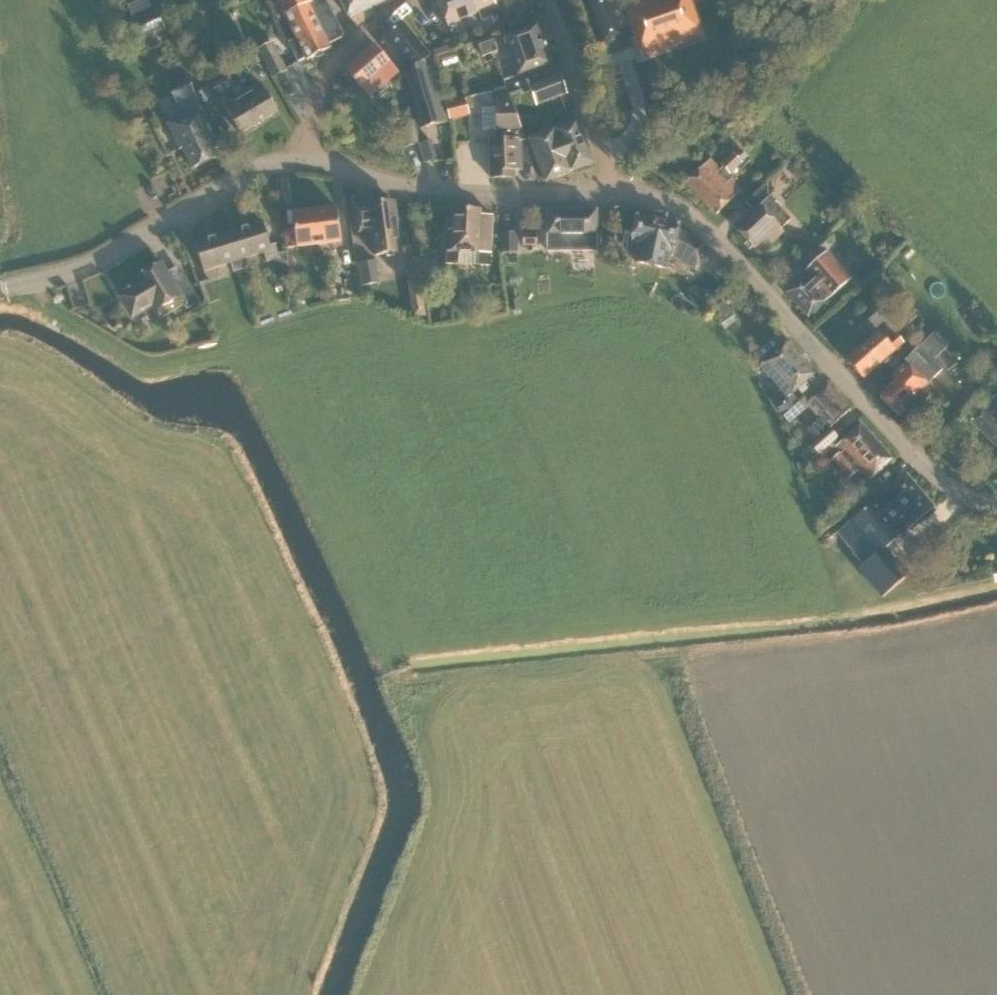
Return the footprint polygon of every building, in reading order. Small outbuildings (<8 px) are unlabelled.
[(153,12),(148,0),(141,0),(128,6),(134,20),(153,12)] [(283,16),(293,37),(295,40),(288,44),(297,62),(304,59),(305,61),(329,49),(327,45),(341,39),(342,36),(324,0),(275,0),(283,16)] [(349,19),(386,0),(339,0),(349,19)] [(495,4),(503,0),(439,0),(451,25),(478,12),(482,20),(499,13),(495,4)] [(680,0),(632,0),(617,5),(615,0),(581,0),(599,54),(628,43),(631,53),(635,61),(695,39),(680,0)] [(130,22),(139,41),(164,30),(156,11),(153,12),(134,20),(130,22)] [(448,120),(442,100),(434,74),(427,76),(422,61),(428,56),(402,22),(378,42),(405,75),(404,76),(421,128),(448,120)] [(552,64),(538,25),(505,37),(518,76),(552,64)] [(477,42),(483,58),(497,53),(492,37),(477,42)] [(257,51),(268,74),(283,68),(272,44),(257,51)] [(346,70),(370,98),(398,72),(374,45),(346,70)] [(219,147),(182,67),(172,102),(175,109),(165,113),(169,123),(168,124),(180,150),(183,149),(192,169),(217,158),(213,149),(219,147)] [(235,88),(227,74),(211,83),(219,97),(235,88)] [(567,94),(560,75),(529,87),(536,106),(567,94)] [(261,84),(242,95),(259,124),(278,113),(261,84)] [(484,108),(481,108),(482,130),(497,130),(497,141),(490,142),(491,177),(513,176),(513,169),(521,169),(519,140),(510,100),(507,90),(495,91),(496,107),(484,108)] [(471,114),(469,106),(467,94),(442,100),(448,119),(471,114)] [(259,124),(242,95),(223,106),(240,135),(259,124)] [(594,163),(577,120),(529,139),(546,182),(594,163)] [(418,146),(412,122),(397,126),(403,150),(418,146)] [(440,140),(426,143),(430,162),(444,160),(440,140)] [(721,168),(719,169),(711,160),(685,183),(716,215),(741,191),(730,180),(733,178),(730,175),(736,169),(738,170),(749,159),(740,151),(734,156),(732,154),(719,166),(721,168)] [(753,211),(735,229),(754,249),(766,238),(771,244),(783,233),(781,230),(791,220),(769,198),(773,194),(765,185),(746,204),(753,211)] [(748,201),(746,200),(740,193),(732,200),(733,200),(740,207),(741,208),(745,203),(748,201)] [(370,206),(369,204),(356,206),(360,232),(372,231),(375,255),(400,252),(394,203),(370,206)] [(336,208),(315,211),(319,244),(341,241),(336,208)] [(458,253),(477,254),(477,267),(490,267),(493,216),(481,216),(481,211),(454,210),(453,231),(448,231),(446,265),(457,266),(458,253)] [(319,244),(315,211),(293,214),(297,247),(319,244)] [(596,251),(596,243),(596,211),(548,211),(548,243),(548,251),(596,251)] [(703,245),(678,230),(680,224),(637,214),(630,246),(673,255),(673,256),(697,271),(703,245)] [(270,246),(263,223),(229,233),(237,261),(243,259),(264,253),(267,262),(273,260),(279,280),(290,276),(286,250),(278,253),(275,244),(270,246)] [(518,252),(518,232),(501,232),(502,252),(518,252)] [(821,255),(835,243),(825,232),(811,245),(821,255)] [(237,261),(229,233),(195,244),(204,271),(206,271),(229,263),(232,273),(246,268),(243,259),(237,261)] [(537,245),(536,235),(523,235),(523,246),(537,245)] [(601,235),(601,247),(615,247),(615,235),(601,235)] [(804,278),(786,293),(808,317),(825,302),(824,302),(829,298),(850,280),(826,252),(805,271),(808,275),(804,279),(804,278)] [(357,264),(361,286),(380,282),(375,260),(357,264)] [(190,286),(178,293),(160,264),(137,277),(142,285),(121,298),(132,316),(153,304),(157,311),(180,297),(187,309),(199,301),(190,286)] [(419,266),(421,280),(435,278),(433,264),(419,266)] [(413,319),(425,317),(420,280),(408,282),(413,319)] [(866,337),(884,321),(889,317),(874,300),(869,304),(851,320),(866,337)] [(877,332),(846,360),(863,379),(894,352),(894,351),(903,343),(896,335),(887,343),(877,332)] [(934,358),(943,350),(947,346),(934,333),(921,345),(934,358)] [(769,401),(780,420),(799,403),(792,394),(813,375),(786,344),(760,367),(781,390),(769,401)] [(934,358),(921,345),(904,362),(907,365),(894,377),(897,380),(879,397),(893,412),(899,406),(908,415),(920,403),(921,404),(930,395),(923,388),(944,368),(954,378),(962,370),(943,350),(934,358)] [(810,445),(819,454),(837,438),(829,429),(851,410),(828,384),(806,404),(820,420),(811,429),(818,437),(810,445)] [(996,447),(996,394),(996,395),(984,406),(970,420),(996,448),(996,447)] [(858,471),(868,482),(892,460),(860,425),(836,447),(841,452),(829,463),(846,482),(858,471)] [(906,475),(836,533),(863,564),(857,569),(881,598),(906,577),(883,550),(933,508),(906,475)]
